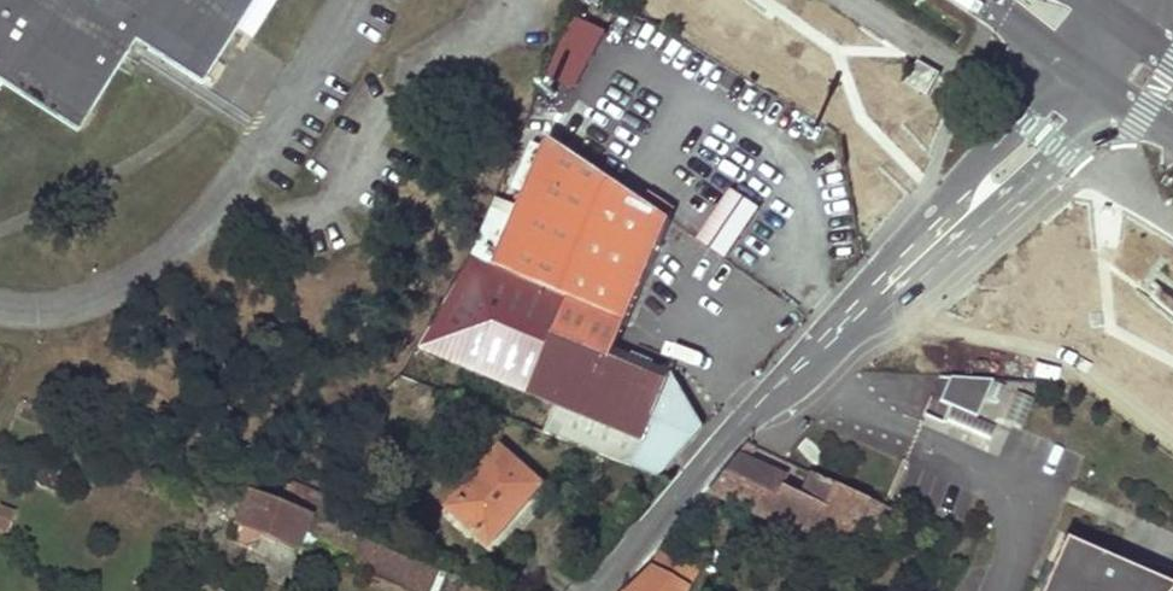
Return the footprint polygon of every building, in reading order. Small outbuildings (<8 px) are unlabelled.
[(73,118),(130,28),(198,70),(242,0),(0,0),(0,72),(73,118)] [(546,81),(578,95),(606,33),(574,18),(546,81)] [(941,75),(919,63),(907,83),(929,96),(941,75)] [(549,137),(494,265),(571,297),(628,322),(663,242),(561,201),(579,157),(549,137)] [(672,219),(579,157),(561,201),(663,242),(672,219)] [(702,246),(730,264),(761,216),(733,198),(702,246)] [(571,297),(494,265),(473,255),(419,348),(571,412),(601,424),(610,404),(611,404),(632,356),(616,349),(559,325),(571,297)] [(616,349),(628,322),(571,297),(559,325),(616,349)] [(703,427),(673,373),(632,356),(611,404),(610,404),(601,424),(642,441),(637,456),(633,467),(660,478),(703,427)] [(947,376),(941,407),(980,413),(985,383),(947,376)] [(978,421),(1004,430),(1019,386),(993,377),(978,421)] [(601,424),(571,412),(567,422),(554,416),(552,421),(594,439),(601,424)] [(642,441),(601,424),(594,439),(637,456),(642,441)] [(746,443),(708,490),(810,539),(816,525),(848,541),(854,527),(877,538),(890,511),(866,500),(809,473),(799,497),(781,487),(785,481),(743,461),(755,447),(746,443)] [(449,507),(490,543),(541,484),(500,448),(449,507)] [(323,523),(335,528),(346,506),(291,483),(272,501),(323,523)] [(272,501),(247,491),(233,526),(229,535),(233,544),(245,549),(254,546),(258,536),(260,531),(297,545),(297,547),(311,552),(323,523),(272,501)] [(356,536),(343,566),(343,569),(365,578),(366,576),(401,590),(431,590),(440,571),(356,536)] [(1169,587),(1063,539),(1039,590),(1167,590),(1169,587)] [(651,567),(652,567),(626,590),(687,590),(698,569),(662,550),(651,565),(651,567)] [(440,571),(431,590),(457,590),(462,580),(440,571)] [(366,576),(365,578),(396,590),(401,590),(366,576)]
